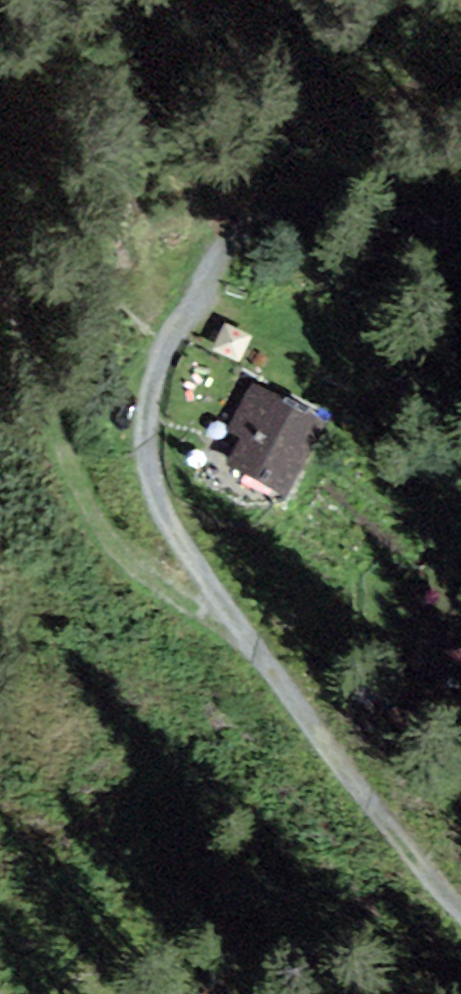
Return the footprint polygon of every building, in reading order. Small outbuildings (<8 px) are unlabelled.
[(332,420),(252,379),(223,435),(239,443),(224,473),(288,505),(332,420)]
